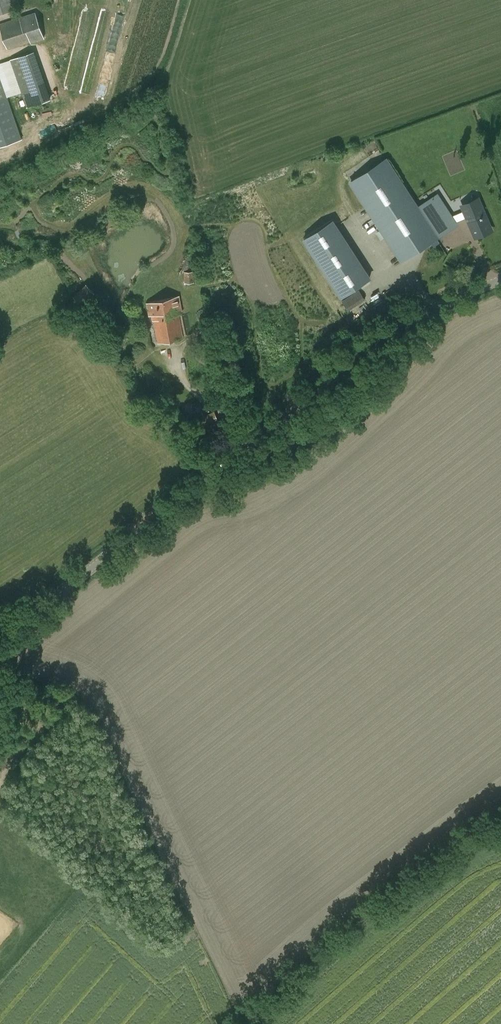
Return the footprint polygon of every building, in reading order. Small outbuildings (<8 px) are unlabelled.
[(16,9),(12,0),(0,0),(0,15),(16,9)] [(35,41),(44,38),(35,12),(0,25),(0,29),(8,51),(35,41)] [(436,236),(386,159),(351,182),(400,259),(430,239),(434,245),(438,242),(435,236),(436,236)] [(476,197),(461,203),(474,232),(488,226),(476,197)] [(465,218),(456,221),(458,227),(443,232),(448,248),(472,241),(465,218)] [(304,238),(342,297),(369,279),(331,220),(304,238)] [(194,282),(194,271),(184,271),(185,283),(194,282)] [(348,311),(365,300),(359,290),(342,302),(348,311)] [(178,313),(182,312),(179,296),(147,303),(150,316),(152,315),(158,342),(183,337),(178,313)] [(104,316),(106,302),(94,301),(92,315),(104,316)] [(199,435),(220,426),(214,411),(204,416),(202,411),(190,416),(199,435)]
